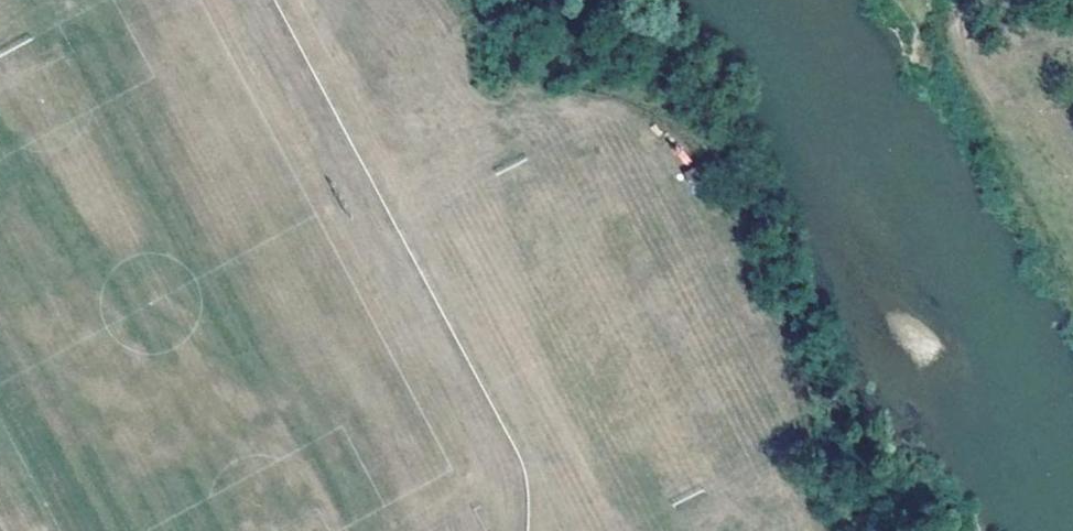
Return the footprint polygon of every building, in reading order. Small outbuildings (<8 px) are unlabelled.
[(683,175),(690,187),(706,177),(700,165),(683,175)]
